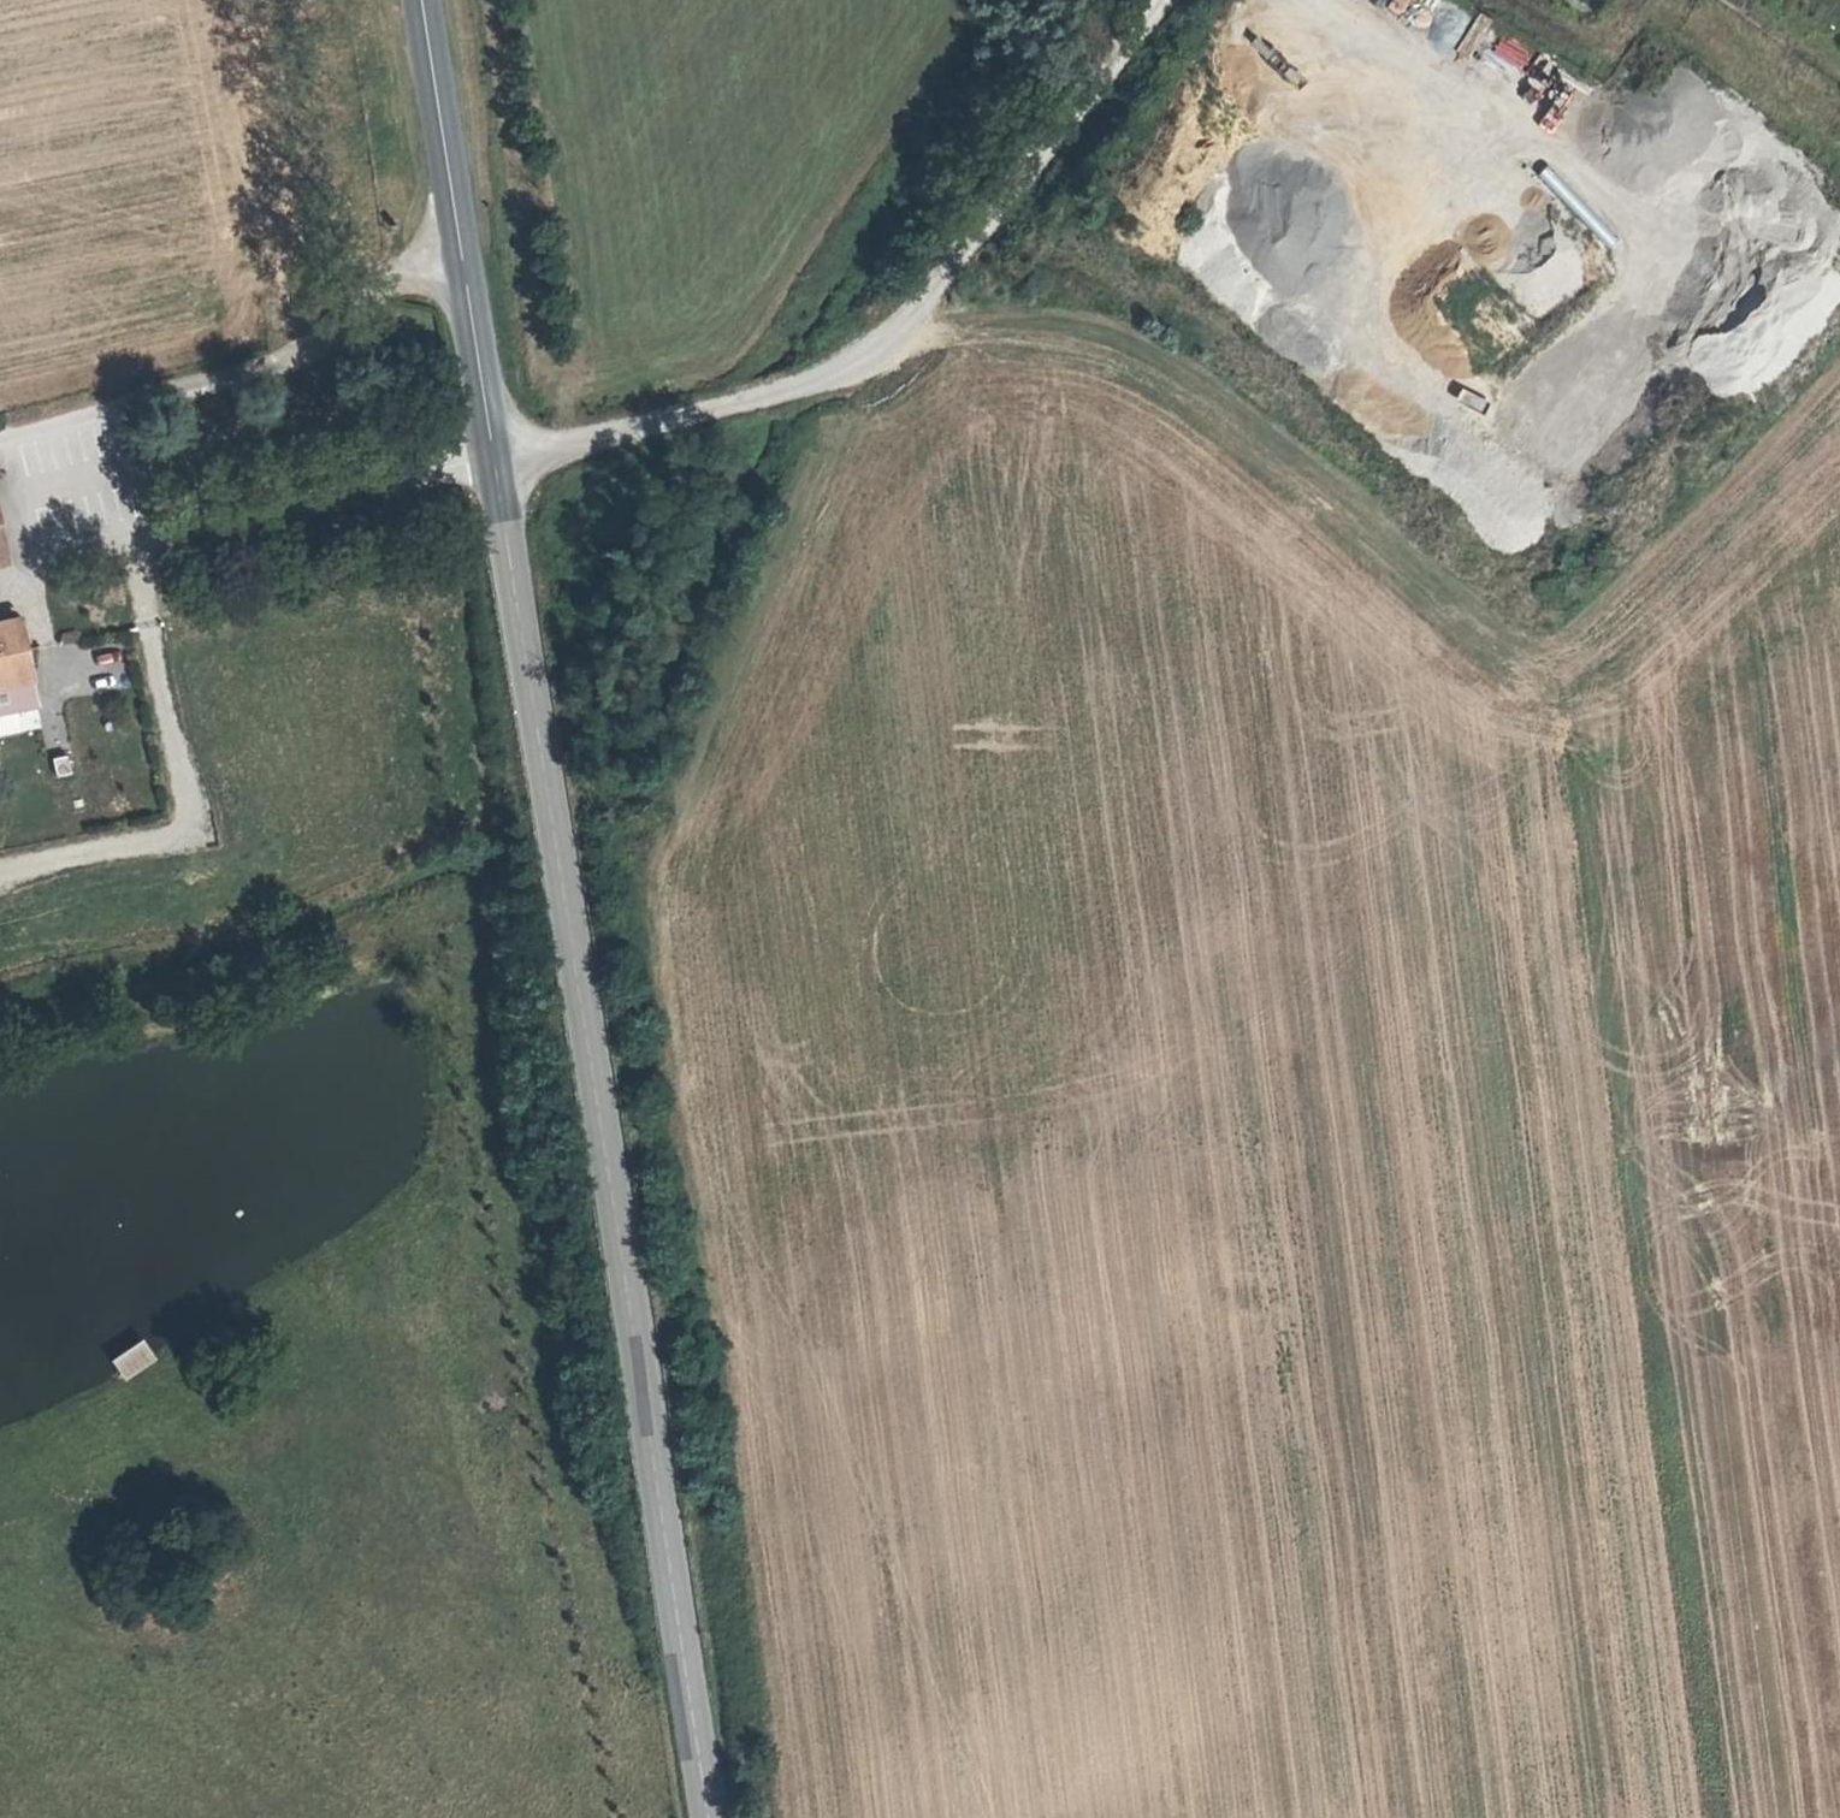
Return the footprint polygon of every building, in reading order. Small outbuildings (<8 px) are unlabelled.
[(13,548),(0,490),(0,551),(13,548)] [(37,669),(22,610),(0,614),(0,676),(37,669)]
